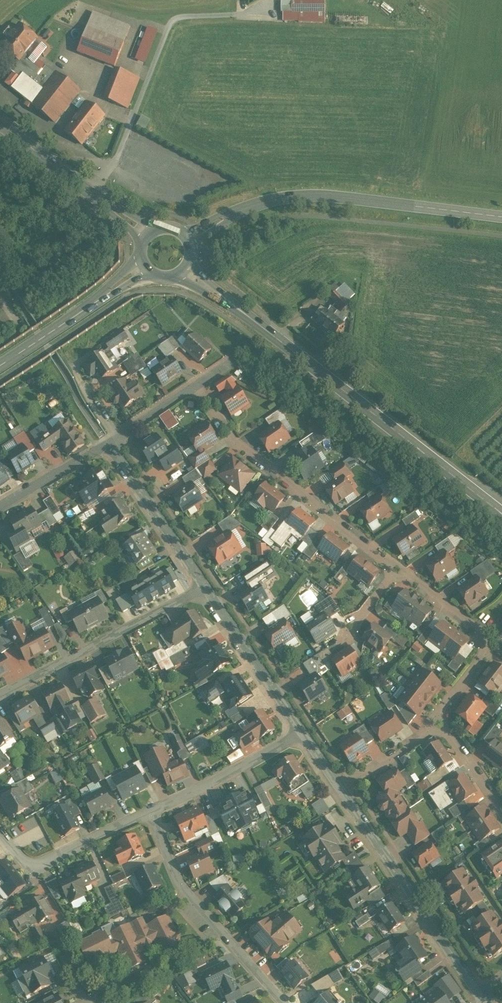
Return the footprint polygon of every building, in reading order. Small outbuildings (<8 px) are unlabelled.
[(281,13),(283,12),(292,12),(292,0),(281,0),(281,13)] [(292,12),(283,12),(283,21),(298,21),(299,22),(325,24),(325,0),(292,0),(292,12)] [(130,27),(93,13),(77,52),(115,67),(130,27)] [(132,57),(148,63),(160,30),(145,24),(132,57)] [(20,25),(2,47),(3,48),(4,49),(11,55),(12,55),(19,60),(19,61),(25,54),(37,39),(20,25)] [(46,66),(38,76),(38,75),(41,70),(31,62),(33,60),(25,54),(19,61),(19,60),(17,63),(15,63),(11,68),(12,71),(15,73),(16,73),(21,76),(11,89),(29,102),(26,105),(27,106),(31,109),(34,106),(40,110),(40,112),(46,116),(47,116),(53,120),(53,121),(55,122),(79,92),(56,74),(46,66)] [(120,71),(109,101),(127,108),(139,78),(120,71)] [(81,109),(87,100),(81,95),(74,104),(81,109)] [(87,103),(65,131),(82,145),(104,116),(87,103)] [(148,129),(153,120),(144,115),(139,124),(148,129)] [(339,289),(330,297),(336,302),(342,297),(344,294),(339,289)] [(342,297),(336,302),(343,310),(349,304),(342,297)] [(331,308),(328,312),(327,311),(321,319),(315,315),(311,320),(333,337),(343,324),(342,323),(346,318),(337,312),(331,308)] [(117,335),(105,343),(110,350),(122,342),(117,335)] [(212,350),(196,335),(183,349),(199,364),(212,350)] [(181,345),(174,336),(167,341),(175,350),(181,345)] [(167,341),(159,346),(166,356),(175,350),(167,341)] [(115,371),(102,352),(88,362),(89,362),(84,366),(91,377),(96,373),(101,380),(115,371)] [(131,356),(122,362),(126,368),(135,362),(131,356)] [(172,358),(152,371),(163,387),(171,381),(170,380),(182,373),(172,358)] [(135,362),(126,368),(131,375),(143,367),(139,360),(135,362)] [(228,377),(215,385),(220,392),(233,383),(236,381),(228,377)] [(125,380),(109,390),(114,397),(112,398),(112,400),(114,404),(116,404),(119,402),(123,408),(143,395),(135,383),(130,387),(125,380)] [(233,383),(225,389),(228,393),(220,399),(232,415),(248,405),(233,383)] [(49,389),(53,396),(60,392),(56,385),(49,389)] [(280,410),(265,420),(271,429),(279,424),(287,419),(280,410)] [(159,417),(169,431),(178,424),(169,411),(159,417)] [(84,444),(67,421),(53,431),(59,440),(69,455),(84,444)] [(206,424),(199,428),(197,428),(192,431),(192,434),(193,436),(189,439),(198,453),(199,453),(203,450),(217,441),(206,424)] [(271,429),(259,437),(269,452),(289,438),(279,424),(271,429)] [(59,440),(53,431),(49,435),(42,425),(38,429),(42,436),(43,435),(51,446),(59,440)] [(43,435),(42,436),(38,429),(31,434),(37,442),(38,442),(44,451),(51,446),(43,435)] [(35,449),(24,432),(14,439),(19,448),(22,446),(27,454),(35,449)] [(314,433),(299,443),(305,451),(306,453),(311,449),(321,443),(314,433)] [(156,436),(139,447),(150,463),(157,458),(166,471),(175,465),(168,454),(156,436)] [(19,448),(7,456),(18,473),(34,464),(27,454),(22,446),(19,448)] [(176,449),(168,454),(175,465),(183,460),(176,449)] [(305,451),(304,451),(300,451),(300,454),(299,455),(301,459),(295,463),(298,467),(297,468),(305,479),(316,471),(314,468),(321,464),(311,449),(306,453),(305,451)] [(203,450),(199,453),(198,453),(188,459),(195,470),(209,460),(203,450)] [(351,467),(359,461),(354,455),(346,462),(351,467)] [(0,456),(0,467),(3,472),(8,469),(0,456)] [(253,475),(233,459),(220,476),(232,485),(235,482),(243,488),(253,475)] [(210,462),(199,469),(204,477),(215,470),(210,462)] [(342,463),(329,472),(335,481),(342,476),(344,479),(350,475),(342,463)] [(4,483),(8,480),(3,472),(0,467),(0,485),(4,483)] [(100,469),(85,479),(86,480),(82,483),(86,490),(79,494),(86,505),(112,488),(104,476),(104,475),(100,469)] [(195,470),(182,479),(188,487),(192,484),(192,485),(201,478),(195,470)] [(335,481),(325,488),(336,504),(344,498),(345,495),(352,491),(344,479),(342,476),(335,481)] [(188,487),(173,497),(184,513),(203,500),(192,485),(192,484),(188,487)] [(284,498),(266,484),(253,500),(263,508),(265,505),(271,510),(274,512),(284,498)] [(380,487),(367,495),(371,502),(379,496),(379,497),(384,493),(380,487)] [(371,502),(360,509),(369,523),(375,519),(375,520),(378,520),(384,516),(385,514),(389,511),(379,497),(379,496),(371,502)] [(60,512),(50,497),(43,502),(48,509),(57,522),(61,520),(57,514),(60,512)] [(121,500),(105,510),(106,510),(107,510),(112,517),(118,526),(116,526),(117,527),(132,517),(121,500)] [(31,509),(10,522),(14,530),(19,538),(25,534),(41,525),(36,517),(31,509)] [(48,509),(36,517),(41,514),(49,527),(57,523),(57,522),(48,509)] [(315,522),(298,510),(290,521),(287,524),(303,537),(310,528),(315,522)] [(415,512),(402,521),(406,527),(407,527),(410,525),(420,518),(415,512)] [(271,513),(261,527),(268,532),(279,519),(271,513)] [(230,516),(218,525),(225,536),(229,533),(242,526),(230,516)] [(112,517),(100,524),(106,534),(117,527),(116,526),(118,526),(112,517)] [(300,540),(303,537),(287,524),(290,521),(287,518),(270,540),(281,548),(291,535),(300,542),(301,540),(300,540)] [(408,529),(393,540),(403,556),(423,543),(410,525),(407,527),(408,529)] [(310,528),(303,537),(300,540),(301,540),(308,546),(314,539),(318,534),(310,528)] [(19,538),(14,530),(7,534),(17,551),(31,543),(25,534),(19,538)] [(222,538),(220,538),(216,541),(215,542),(208,547),(209,550),(209,551),(212,556),(213,556),(219,565),(226,560),(228,561),(234,556),(235,555),(241,550),(229,533),(225,536),(222,538)] [(156,554),(143,534),(124,546),(128,552),(130,551),(138,563),(136,564),(137,566),(150,558),(156,554)] [(322,545),(319,549),(336,562),(347,548),(330,534),(322,545)] [(448,538),(435,547),(440,555),(444,552),(446,555),(455,549),(448,538)] [(308,546),(303,553),(311,560),(319,549),(322,545),(314,539),(308,546)] [(256,546),(257,557),(266,556),(266,554),(270,554),(269,548),(266,548),(266,545),(256,546)] [(66,557),(72,566),(82,559),(76,550),(66,557)] [(22,552),(13,557),(24,572),(31,567),(22,552)] [(440,555),(438,556),(436,556),(430,560),(430,562),(426,565),(436,580),(438,579),(440,579),(446,575),(446,573),(455,567),(446,555),(444,552),(440,555)] [(378,572),(360,557),(356,562),(348,572),(349,572),(361,582),(364,582),(369,586),(376,578),(374,576),(378,572)] [(150,558),(137,566),(141,572),(155,565),(150,558)] [(350,558),(340,570),(347,576),(349,572),(348,572),(356,562),(350,558)] [(171,567),(165,571),(172,583),(178,580),(171,567)] [(262,568),(249,577),(254,585),(257,583),(258,585),(263,582),(268,578),(262,568)] [(165,571),(164,571),(158,574),(152,578),(162,595),(174,588),(172,583),(165,571)] [(162,595),(152,578),(140,585),(150,602),(162,595)] [(472,582),(468,585),(466,584),(458,590),(464,599),(466,598),(471,604),(487,593),(476,578),(472,580),(472,582)] [(266,587),(263,582),(258,585),(262,592),(266,589),(266,587)] [(254,585),(239,595),(249,611),(256,607),(256,605),(260,602),(262,603),(267,599),(262,592),(258,585),(257,583),(254,585)] [(140,585),(128,592),(129,593),(136,605),(138,609),(150,602),(140,585)] [(107,602),(101,590),(94,594),(97,599),(98,599),(101,605),(107,602)] [(415,599),(405,591),(400,598),(393,606),(394,607),(400,611),(400,612),(406,617),(419,600),(416,598),(415,599)] [(123,613),(136,605),(129,593),(116,601),(123,613)] [(394,594),(384,607),(390,611),(394,607),(393,606),(400,598),(394,594)] [(330,597),(317,605),(324,615),(328,620),(340,612),(330,597)] [(97,599),(83,606),(94,626),(108,618),(101,605),(98,599),(97,599)] [(419,600),(406,617),(412,622),(413,622),(419,626),(426,618),(431,611),(421,603),(422,603),(419,600)] [(284,605),(271,614),(277,624),(286,621),(292,617),(284,605)] [(70,613),(69,613),(73,620),(79,633),(94,626),(83,606),(70,613)] [(54,625),(45,608),(38,612),(47,629),(54,625)] [(67,608),(60,612),(66,624),(73,620),(69,613),(70,613),(67,608)] [(195,612),(180,622),(166,632),(175,645),(175,646),(182,641),(187,638),(185,635),(188,634),(192,639),(207,629),(195,612)] [(324,615),(306,627),(317,643),(324,639),(325,639),(329,637),(330,635),(335,631),(328,620),(324,615)] [(426,618),(419,626),(415,631),(421,635),(428,627),(431,622),(426,618)] [(276,625),(270,629),(270,631),(265,634),(275,649),(284,643),(286,643),(291,640),(292,638),(294,636),(286,623),(286,621),(277,624),(277,625),(276,625)] [(435,632),(429,640),(429,641),(441,650),(455,631),(452,629),(451,629),(442,622),(435,632)] [(401,633),(387,623),(382,630),(391,638),(391,639),(395,642),(401,633)] [(45,631),(37,635),(37,634),(27,639),(19,625),(17,624),(13,626),(13,628),(9,630),(8,630),(11,636),(16,645),(17,645),(20,650),(27,661),(53,647),(45,631)] [(374,624),(363,639),(377,649),(382,648),(383,649),(391,639),(391,638),(382,630),(374,624)] [(0,629),(0,634),(4,639),(11,636),(8,630),(9,630),(6,626),(0,629)] [(421,635),(418,640),(425,646),(429,641),(429,640),(435,632),(428,627),(421,635)] [(455,631),(441,650),(453,659),(454,660),(459,654),(468,642),(459,635),(459,634),(455,631)] [(1,654),(10,648),(4,639),(0,634),(0,654),(1,654)] [(175,645),(166,651),(161,649),(153,654),(158,664),(188,648),(182,641),(175,646),(175,645)] [(215,642),(198,653),(204,663),(212,674),(229,662),(228,662),(220,650),(215,642)] [(188,648),(158,664),(158,665),(162,662),(167,671),(181,663),(180,660),(198,651),(194,645),(188,648)] [(327,648),(317,655),(322,663),(332,656),(327,648)] [(349,648),(331,660),(342,675),(348,671),(351,671),(360,665),(349,648)] [(127,649),(122,652),(112,657),(105,661),(108,665),(114,677),(120,674),(121,677),(137,669),(127,649)] [(459,654),(454,660),(453,659),(448,667),(455,673),(465,659),(459,654)] [(317,655),(303,665),(312,678),(316,675),(317,675),(322,672),(320,669),(324,666),(322,663),(317,655)] [(12,672),(3,656),(0,658),(0,678),(12,672)] [(202,676),(192,683),(196,689),(208,683),(205,678),(212,674),(204,663),(196,668),(197,668),(202,676)] [(89,664),(70,674),(79,690),(80,690),(83,697),(87,698),(103,690),(89,664)] [(436,674),(425,664),(420,670),(422,671),(422,670),(433,678),(436,674)] [(485,675),(486,675),(479,684),(494,695),(497,696),(500,692),(499,689),(501,684),(501,670),(494,664),(485,675)] [(108,665),(99,670),(107,686),(115,682),(115,681),(121,677),(120,674),(114,677),(108,665)] [(413,682),(431,697),(432,695),(433,695),(435,693),(435,692),(441,684),(433,678),(422,670),(422,671),(413,682)] [(312,678),(299,686),(310,702),(319,696),(319,694),(326,690),(321,683),(322,683),(317,675),(316,675),(312,678)] [(238,676),(222,687),(226,693),(235,706),(250,695),(241,683),(243,683),(238,676)] [(431,697),(413,682),(406,691),(425,706),(427,703),(427,702),(431,697)] [(208,683),(196,689),(201,695),(211,688),(208,683)] [(61,685),(43,695),(51,710),(52,709),(59,705),(69,700),(61,685)] [(211,688),(201,695),(205,702),(216,695),(211,688)] [(425,706),(406,691),(399,701),(405,705),(417,715),(423,708),(424,708),(425,706)] [(235,706),(226,693),(221,697),(229,709),(235,706)] [(386,693),(380,697),(383,701),(389,697),(386,693)] [(470,696),(456,714),(471,726),(483,710),(485,708),(480,704),(470,696)] [(500,708),(485,697),(480,704),(485,708),(483,710),(492,717),(500,708)] [(30,698),(11,710),(12,710),(21,725),(23,724),(39,713),(30,698)] [(82,707),(84,712),(90,723),(106,715),(97,699),(82,707)] [(78,702),(71,706),(71,708),(77,717),(77,716),(84,712),(82,707),(78,702)] [(71,708),(63,712),(59,705),(52,709),(56,718),(51,721),(56,728),(60,735),(61,736),(69,732),(68,730),(81,723),(77,716),(77,717),(71,708)] [(417,715),(405,705),(399,712),(408,725),(417,715)] [(349,706),(338,713),(342,720),(353,713),(349,706)] [(21,725),(12,710),(7,713),(20,733),(26,728),(23,724),(21,725)] [(243,711),(230,718),(234,724),(246,716),(243,711)] [(274,729),(262,712),(248,721),(253,728),(260,738),(274,729)] [(391,713),(372,725),(382,742),(402,729),(391,713)] [(0,720),(0,748),(13,739),(14,738),(1,720),(0,720)] [(51,721),(39,728),(44,736),(56,728),(51,721)] [(374,740),(364,725),(353,733),(356,737),(357,736),(364,747),(374,740)] [(483,740),(491,746),(495,742),(496,742),(501,734),(501,732),(494,726),(483,740)] [(56,728),(44,736),(48,743),(60,735),(56,728)] [(253,728),(245,734),(243,732),(235,738),(240,745),(243,749),(250,744),(250,745),(260,738),(253,728)] [(178,736),(171,739),(177,752),(179,751),(184,749),(184,748),(178,736)] [(356,737),(340,747),(351,763),(367,752),(364,747),(357,736),(356,737)] [(191,751),(200,746),(197,738),(187,743),(191,751)] [(235,738),(228,742),(233,750),(240,745),(235,738)] [(0,748),(0,749),(2,751),(4,755),(16,746),(17,745),(16,743),(13,739),(0,748)] [(438,742),(424,752),(428,759),(436,771),(437,771),(444,766),(451,761),(438,742)] [(495,742),(491,746),(484,756),(493,763),(493,765),(498,769),(501,768),(501,767),(501,747),(496,742),(495,742)] [(184,749),(179,751),(184,761),(190,757),(185,748),(184,748),(184,749)] [(159,750),(153,752),(153,754),(146,757),(146,758),(150,767),(155,778),(156,777),(163,774),(161,770),(171,765),(165,751),(162,750),(162,749),(161,750),(159,750)] [(240,749),(227,758),(231,764),(244,756),(240,749)] [(2,751),(0,753),(0,762),(5,768),(11,764),(4,755),(2,751)] [(293,757),(277,767),(278,768),(273,772),(277,778),(282,775),(289,784),(304,774),(293,757)] [(436,771),(428,759),(424,762),(423,765),(430,775),(436,771)] [(139,761),(133,764),(135,768),(136,768),(140,777),(146,774),(144,770),(139,761)] [(171,765),(161,770),(163,774),(168,785),(188,776),(181,761),(171,765)] [(98,765),(88,770),(94,783),(95,784),(99,783),(105,779),(98,765)] [(430,775),(426,778),(432,786),(450,774),(444,766),(437,771),(436,771),(430,775)] [(155,778),(150,767),(144,770),(146,774),(151,784),(158,780),(156,777),(155,778)] [(135,768),(124,774),(135,794),(146,788),(140,777),(136,768),(135,768)] [(416,784),(406,769),(398,774),(405,784),(404,785),(407,790),(416,784)] [(395,770),(387,775),(385,775),(380,778),(380,780),(377,782),(382,789),(383,788),(387,793),(393,789),(395,793),(399,790),(400,788),(404,785),(405,784),(398,774),(395,770)] [(113,779),(112,780),(117,789),(123,800),(135,794),(124,774),(113,779)] [(304,774),(289,784),(290,786),(288,787),(293,795),(300,790),(307,800),(317,793),(304,774)] [(111,776),(105,779),(112,791),(117,789),(112,780),(113,779),(111,776)] [(450,785),(448,786),(450,789),(459,803),(460,803),(464,801),(475,793),(463,776),(450,785)] [(27,779),(11,786),(15,792),(19,789),(23,796),(33,790),(27,779)] [(450,789),(448,786),(450,785),(448,782),(430,794),(440,809),(446,806),(446,807),(452,803),(445,792),(450,789)] [(94,783),(87,786),(92,795),(102,790),(99,783),(95,784),(94,783)] [(15,792),(8,796),(9,798),(2,803),(7,812),(8,811),(12,818),(24,811),(22,809),(29,805),(23,796),(19,789),(15,792)] [(92,795),(84,799),(92,815),(111,805),(103,789),(102,790),(92,795)] [(391,821),(407,810),(401,802),(402,801),(399,796),(397,796),(395,793),(393,789),(387,793),(379,799),(378,802),(381,805),(380,806),(379,809),(381,811),(384,812),(385,811),(391,821)] [(264,791),(257,795),(264,809),(272,805),(264,791)] [(239,794),(223,802),(224,804),(216,808),(219,815),(227,830),(232,827),(235,834),(257,823),(253,816),(259,814),(248,792),(240,796),(239,794)] [(322,800),(312,806),(319,816),(328,810),(322,800)] [(459,803),(448,810),(454,819),(457,817),(469,809),(464,801),(460,803),(459,803)] [(67,805),(53,813),(65,836),(79,829),(67,805)] [(219,815),(216,808),(214,810),(211,805),(207,807),(210,815),(212,819),(219,815)] [(473,814),(466,819),(466,820),(480,841),(487,837),(499,829),(484,807),(473,814)] [(199,808),(175,819),(185,841),(194,836),(193,833),(200,829),(206,826),(208,830),(209,830),(203,818),(199,808)] [(469,809),(457,817),(461,823),(466,820),(466,819),(473,814),(469,809)] [(407,810),(391,821),(390,822),(392,824),(393,825),(394,824),(396,828),(395,829),(400,836),(406,832),(418,824),(417,824),(415,819),(415,817),(411,811),(409,811),(408,810),(407,810)] [(210,815),(203,818),(209,830),(208,830),(211,836),(219,833),(212,819),(210,815)] [(418,824),(406,832),(415,846),(430,836),(420,822),(417,824),(418,824)] [(328,824),(323,827),(304,839),(304,840),(303,841),(315,860),(317,859),(326,872),(342,861),(345,860),(336,846),(341,843),(328,824)] [(443,827),(431,835),(437,844),(449,835),(443,827)] [(200,829),(193,833),(194,836),(195,838),(203,835),(200,829)] [(211,836),(211,838),(216,848),(223,843),(219,833),(211,836)] [(134,836),(119,843),(123,850),(115,853),(120,864),(120,865),(143,854),(134,836)] [(487,837),(480,841),(474,844),(479,851),(491,842),(487,837)] [(211,838),(196,846),(200,855),(205,852),(205,854),(216,849),(216,848),(211,838)] [(481,856),(496,879),(501,875),(501,842),(481,856)] [(429,843),(413,855),(422,868),(439,857),(429,843)] [(200,855),(187,861),(195,878),(213,870),(205,854),(205,852),(200,855)] [(355,853),(345,860),(342,861),(347,868),(360,860),(355,853)] [(360,860),(347,868),(353,877),(365,869),(360,860)] [(0,865),(0,879),(3,883),(0,885),(0,893),(6,900),(25,885),(5,861),(1,865),(0,865)] [(93,863),(75,871),(77,876),(81,886),(82,886),(100,878),(93,863)] [(120,864),(107,871),(110,878),(123,872),(120,865),(120,864)] [(151,866),(135,874),(145,894),(161,886),(151,866)] [(353,877),(360,888),(365,896),(380,886),(367,868),(365,869),(353,877)] [(473,882),(469,882),(462,871),(444,884),(449,891),(446,893),(457,908),(459,907),(464,914),(477,905),(482,902),(482,901),(475,891),(476,887),(473,882)] [(123,872),(110,878),(113,884),(113,885),(127,879),(123,872)] [(77,876),(60,883),(66,898),(68,898),(70,903),(85,897),(82,891),(84,891),(82,886),(81,886),(77,876)] [(223,876),(209,884),(218,895),(228,887),(231,884),(223,876)] [(46,884),(51,893),(57,891),(56,887),(57,886),(55,880),(46,884)] [(113,884),(103,889),(110,904),(104,907),(109,918),(124,911),(113,885),(113,884)] [(228,887),(218,895),(215,897),(221,903),(219,905),(226,912),(228,911),(233,917),(245,906),(239,900),(241,897),(236,891),(233,893),(228,887)] [(360,888),(346,897),(354,909),(366,901),(363,897),(365,896),(360,888)] [(42,898),(28,906),(29,908),(34,915),(39,923),(53,915),(42,898)] [(491,914),(482,902),(477,905),(486,917),(491,914)] [(392,905),(377,914),(389,933),(404,924),(392,905)] [(24,911),(11,919),(20,934),(28,929),(25,925),(30,921),(29,919),(34,915),(29,908),(24,911)] [(268,921),(261,926),(260,925),(250,934),(252,936),(252,937),(256,942),(257,942),(264,950),(264,951),(268,956),(269,956),(270,957),(277,951),(278,953),(288,944),(287,943),(300,931),(286,914),(277,922),(276,921),(271,925),(268,921)] [(491,914),(486,917),(473,926),(478,934),(475,935),(486,951),(488,949),(493,957),(501,951),(501,925),(498,924),(491,914)] [(367,915),(355,922),(359,929),(371,922),(367,915)] [(140,920),(112,934),(111,934),(111,935),(114,940),(109,942),(104,931),(103,930),(94,934),(93,935),(94,936),(80,943),(79,943),(79,944),(88,962),(88,963),(91,962),(92,961),(97,962),(98,958),(99,958),(103,959),(105,955),(107,954),(112,956),(120,952),(120,953),(119,958),(123,959),(123,960),(122,964),(126,966),(127,968),(128,970),(129,970),(129,969),(146,961),(148,960),(147,960),(141,947),(145,945),(150,947),(151,942),(155,940),(161,953),(161,954),(163,953),(180,945),(181,944),(179,940),(181,936),(176,934),(178,930),(173,928),(167,916),(149,925),(152,930),(147,933),(140,920)] [(68,921),(57,928),(64,940),(76,934),(68,921)] [(39,927),(32,931),(38,941),(45,937),(39,927)] [(414,937),(395,949),(403,961),(394,967),(403,981),(410,977),(420,970),(421,969),(417,963),(427,957),(414,937)] [(391,940),(374,949),(379,956),(395,946),(391,940)] [(54,953),(43,958),(52,976),(55,974),(50,964),(57,960),(54,953)] [(203,957),(195,961),(198,968),(206,964),(203,957)] [(43,958),(20,969),(24,977),(32,994),(50,985),(47,979),(52,976),(43,958)] [(287,958),(277,967),(281,972),(291,964),(287,958)] [(57,960),(50,964),(55,974),(58,978),(64,975),(57,960)] [(307,977),(294,961),(291,964),(281,972),(294,988),(307,977)] [(226,963),(203,974),(211,991),(220,986),(224,984),(234,980),(234,979),(226,963)] [(184,975),(189,985),(202,979),(197,969),(192,971),(184,975)] [(420,970),(410,977),(414,982),(423,975),(423,974),(420,970)] [(423,975),(414,982),(417,987),(432,976),(428,971),(423,974),(423,975)] [(328,976),(311,986),(317,993),(333,983),(328,976)] [(459,990),(448,976),(442,981),(453,995),(459,990)] [(26,997),(32,994),(24,977),(18,980),(26,997)] [(234,980),(224,984),(228,992),(237,987),(234,980)] [(453,995),(442,981),(434,986),(438,991),(438,990),(446,1000),(453,995)] [(378,1002),(388,992),(381,985),(371,995),(378,1002)] [(438,990),(438,991),(427,999),(430,1002),(448,1002),(446,1000),(438,990)] [(134,999),(137,1002),(153,1002),(156,1001),(149,992),(134,999)] [(328,993),(317,1002),(336,1002),(328,993)]
